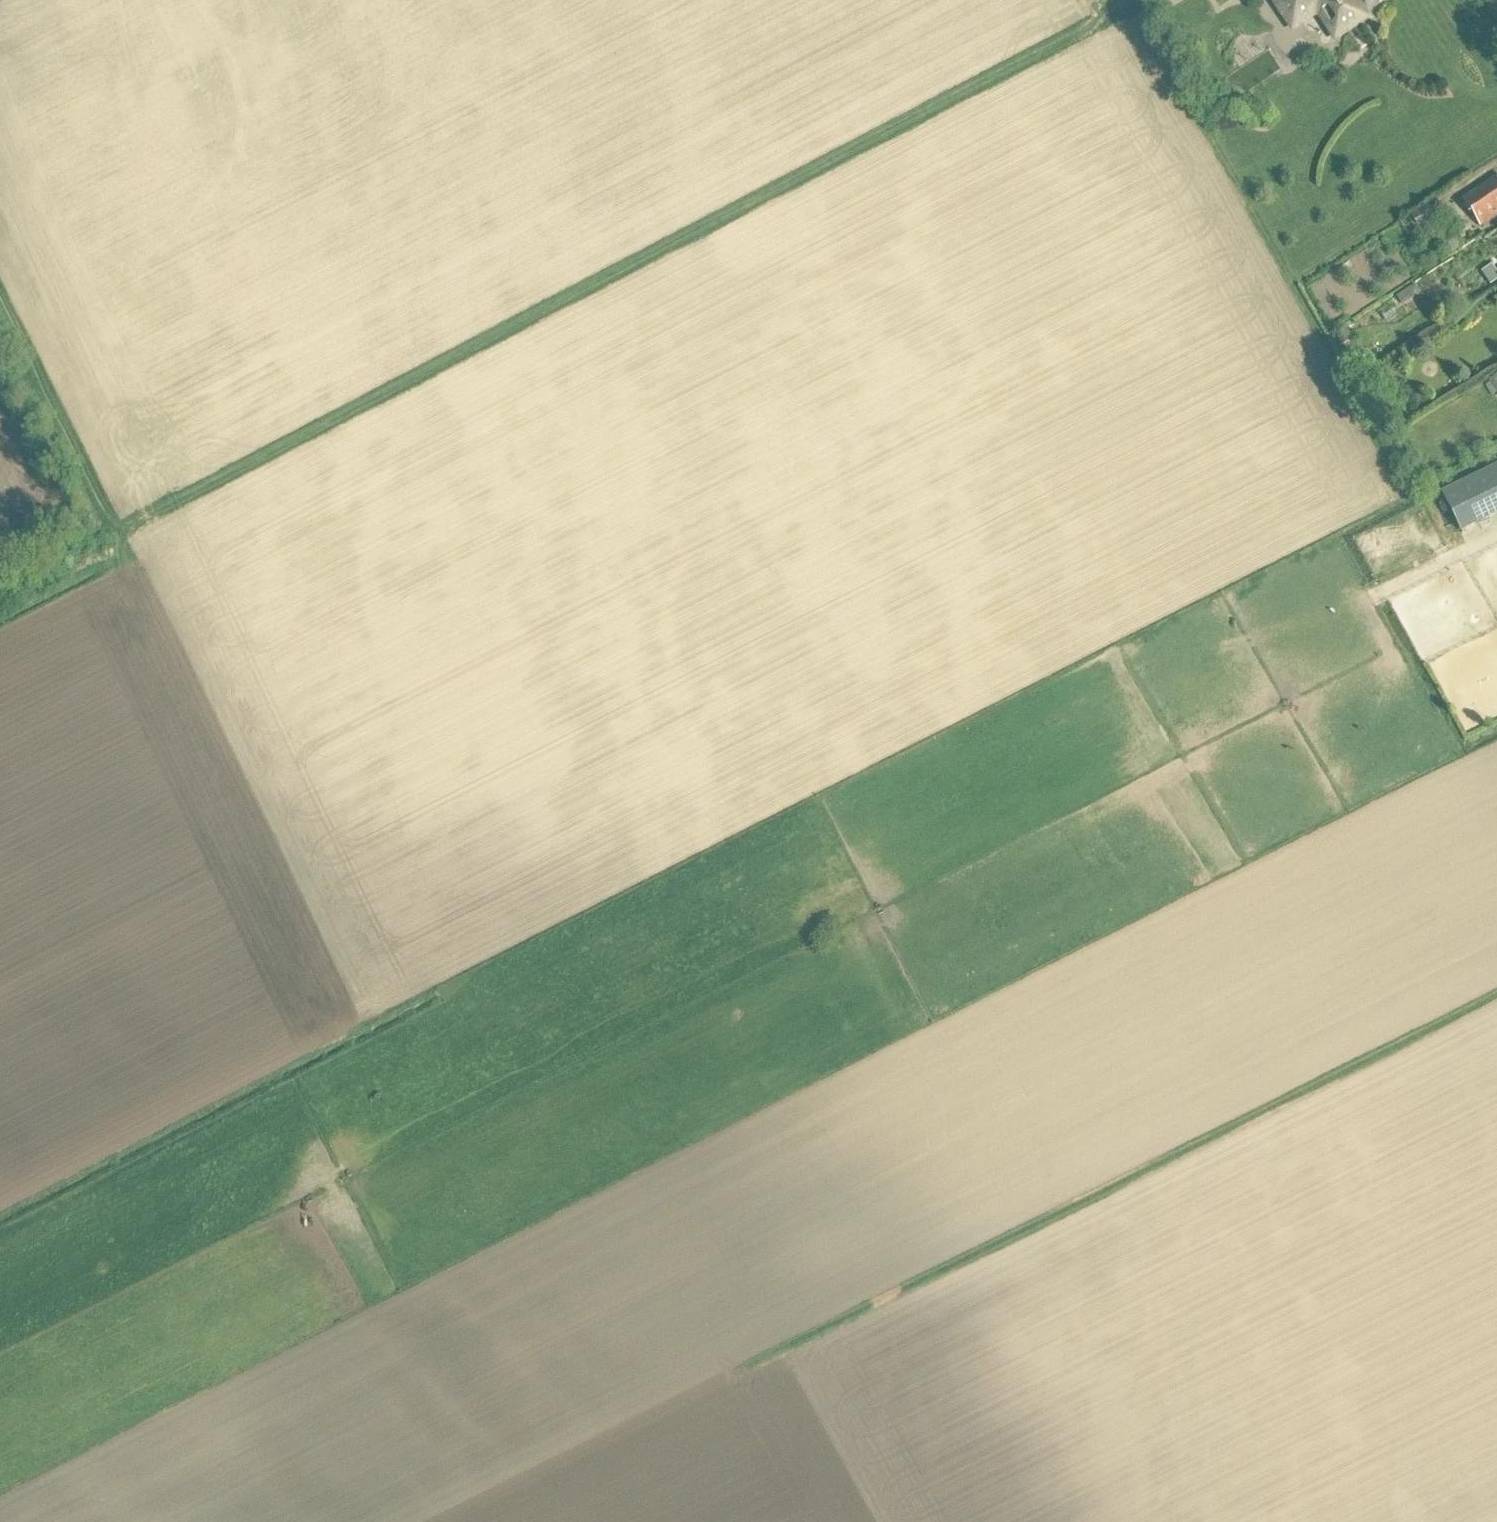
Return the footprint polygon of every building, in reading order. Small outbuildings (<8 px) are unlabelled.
[(1366,19),(1354,0),(1281,0),(1276,3),(1290,24),(1315,7),(1336,39),(1366,19)] [(1496,179),(1463,201),(1480,227),(1496,216),(1496,181),(1496,179)] [(1435,202),(1411,216),(1420,231),(1444,217),(1435,202)] [(1496,282),(1496,274),(1492,266),(1481,273),(1490,287),(1496,282)] [(1461,535),(1496,518),(1496,466),(1441,494),(1461,535)]
